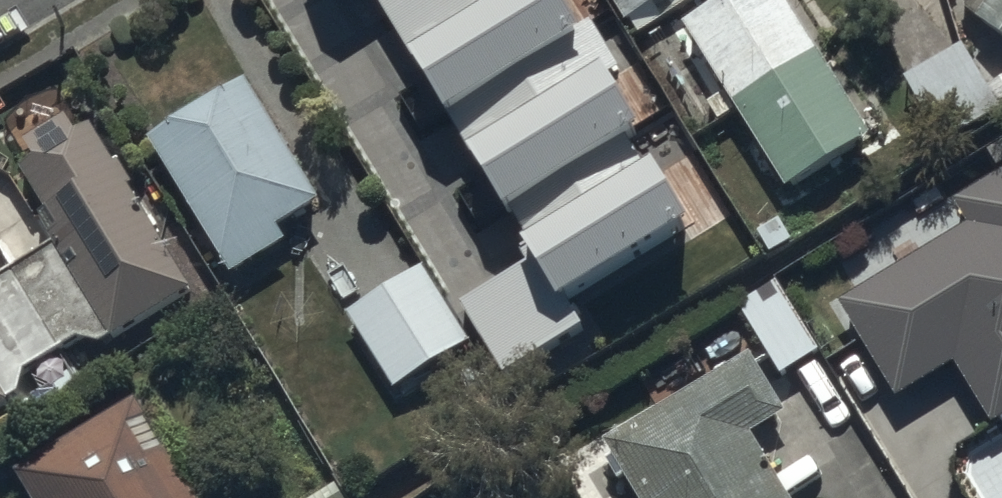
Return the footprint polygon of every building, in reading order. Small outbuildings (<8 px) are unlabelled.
[(456,300),(505,378),(589,327),(567,291),(686,218),(552,0),(371,0),(529,256),(456,300)] [(629,31),(680,0),(610,0),(629,31)] [(790,200),(874,149),(783,0),(743,0),(687,34),(790,200)] [(978,34),(1001,51),(1001,1),(978,34)] [(904,85),(947,154),(1001,120),(1001,113),(963,50),(904,85)] [(291,252),(283,239),(325,213),(251,92),(154,151),(229,272),(237,285),(291,252)] [(3,397),(107,333),(117,348),(198,299),(96,135),(16,184),(58,253),(0,289),(0,419),(11,412),(3,397)] [(956,372),(995,435),(1001,431),(1001,185),(960,211),(971,230),(842,310),(901,406),(956,372)] [(352,320),(400,398),(482,348),(433,270),(352,320)] [(788,385),(826,362),(781,289),(743,312),(788,385)] [(755,446),(790,425),(754,365),(718,387),(604,457),(629,497),(787,497),(755,446)] [(34,497),(196,497),(141,410),(24,483),(34,497)]
